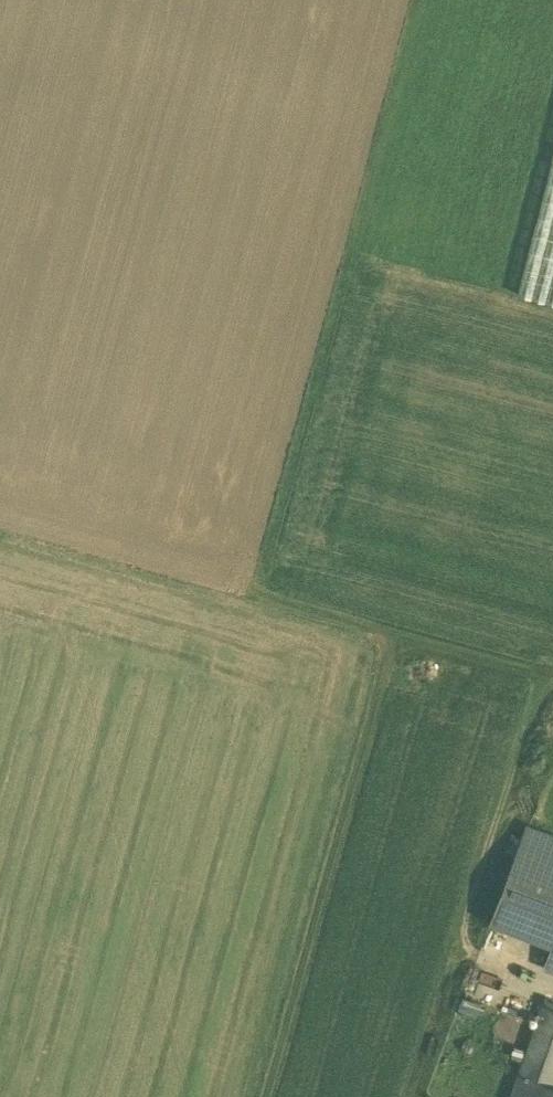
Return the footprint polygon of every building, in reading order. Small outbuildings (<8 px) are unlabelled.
[(518,292),(552,301),(552,159),(518,292)] [(552,942),(552,834),(529,825),(493,919),(552,942)] [(511,1096),(552,1096),(552,1002),(546,999),(511,1096)]
